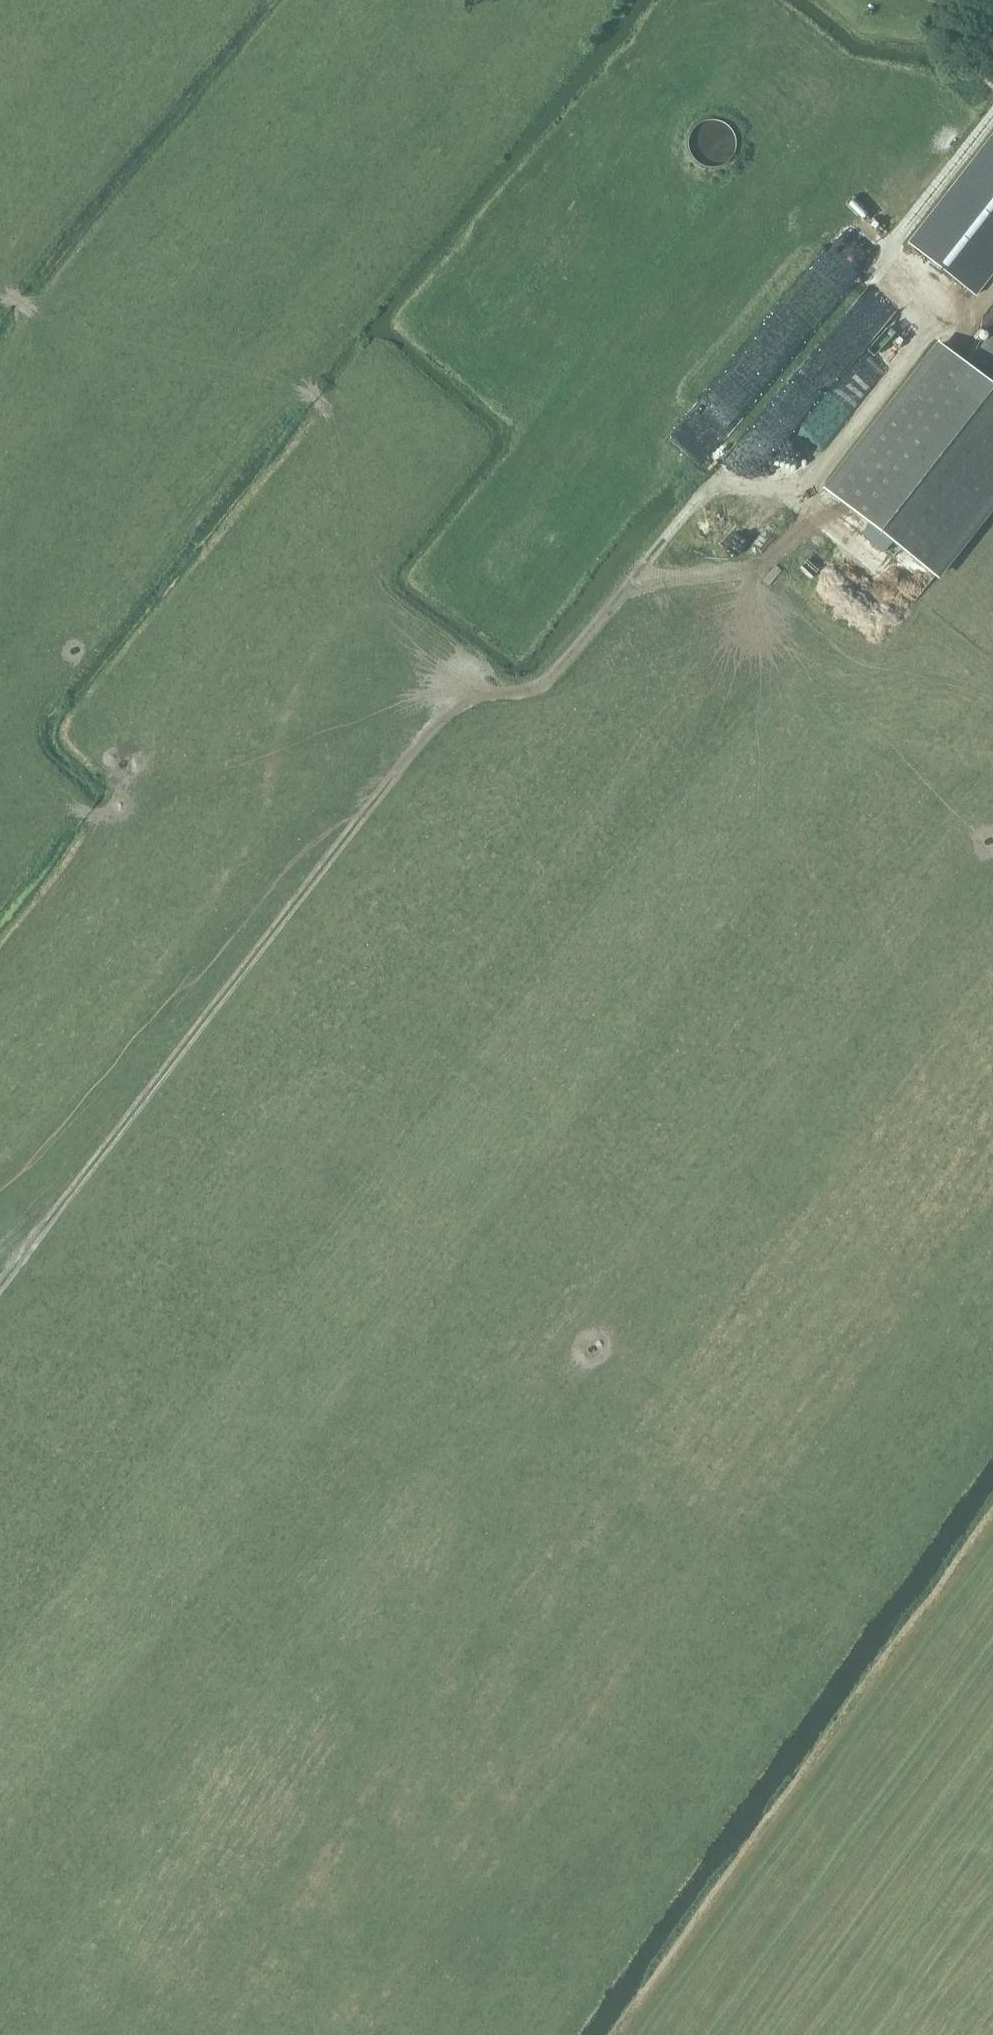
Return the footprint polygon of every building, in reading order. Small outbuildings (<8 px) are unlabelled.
[(736,144),(737,138),(737,134),(735,130),(734,126),(731,123),(724,118),(720,116),(716,116),(712,116),(706,117),(699,121),(694,128),(692,132),(692,138),(692,143),(693,147),(697,153),(700,156),(704,159),(713,161),(720,160),(724,159),(729,156),(731,153),(735,149),(736,144)] [(909,241),(917,249),(977,295),(992,275),(992,133),(909,241)] [(856,291),(776,398),(799,414),(879,307),(856,291)] [(968,365),(942,345),(827,491),(936,577),(992,504),(992,333),(968,365)]
